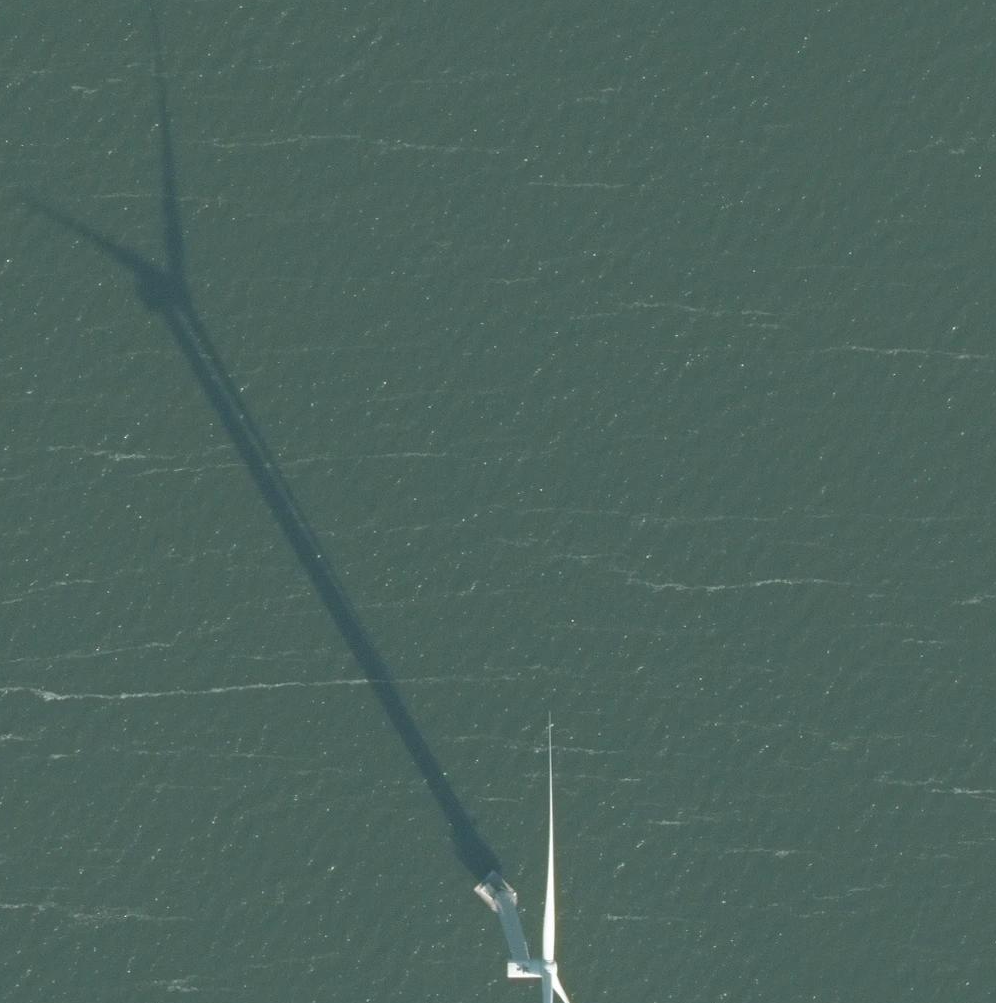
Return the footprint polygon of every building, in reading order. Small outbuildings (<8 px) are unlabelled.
[(494,891),(493,894),(494,897),(496,900),(499,902),(502,903),(506,902),(508,900),(510,898),(511,894),(510,891),(508,888),(506,886),(502,885),(499,886),(496,888),(494,891)]
